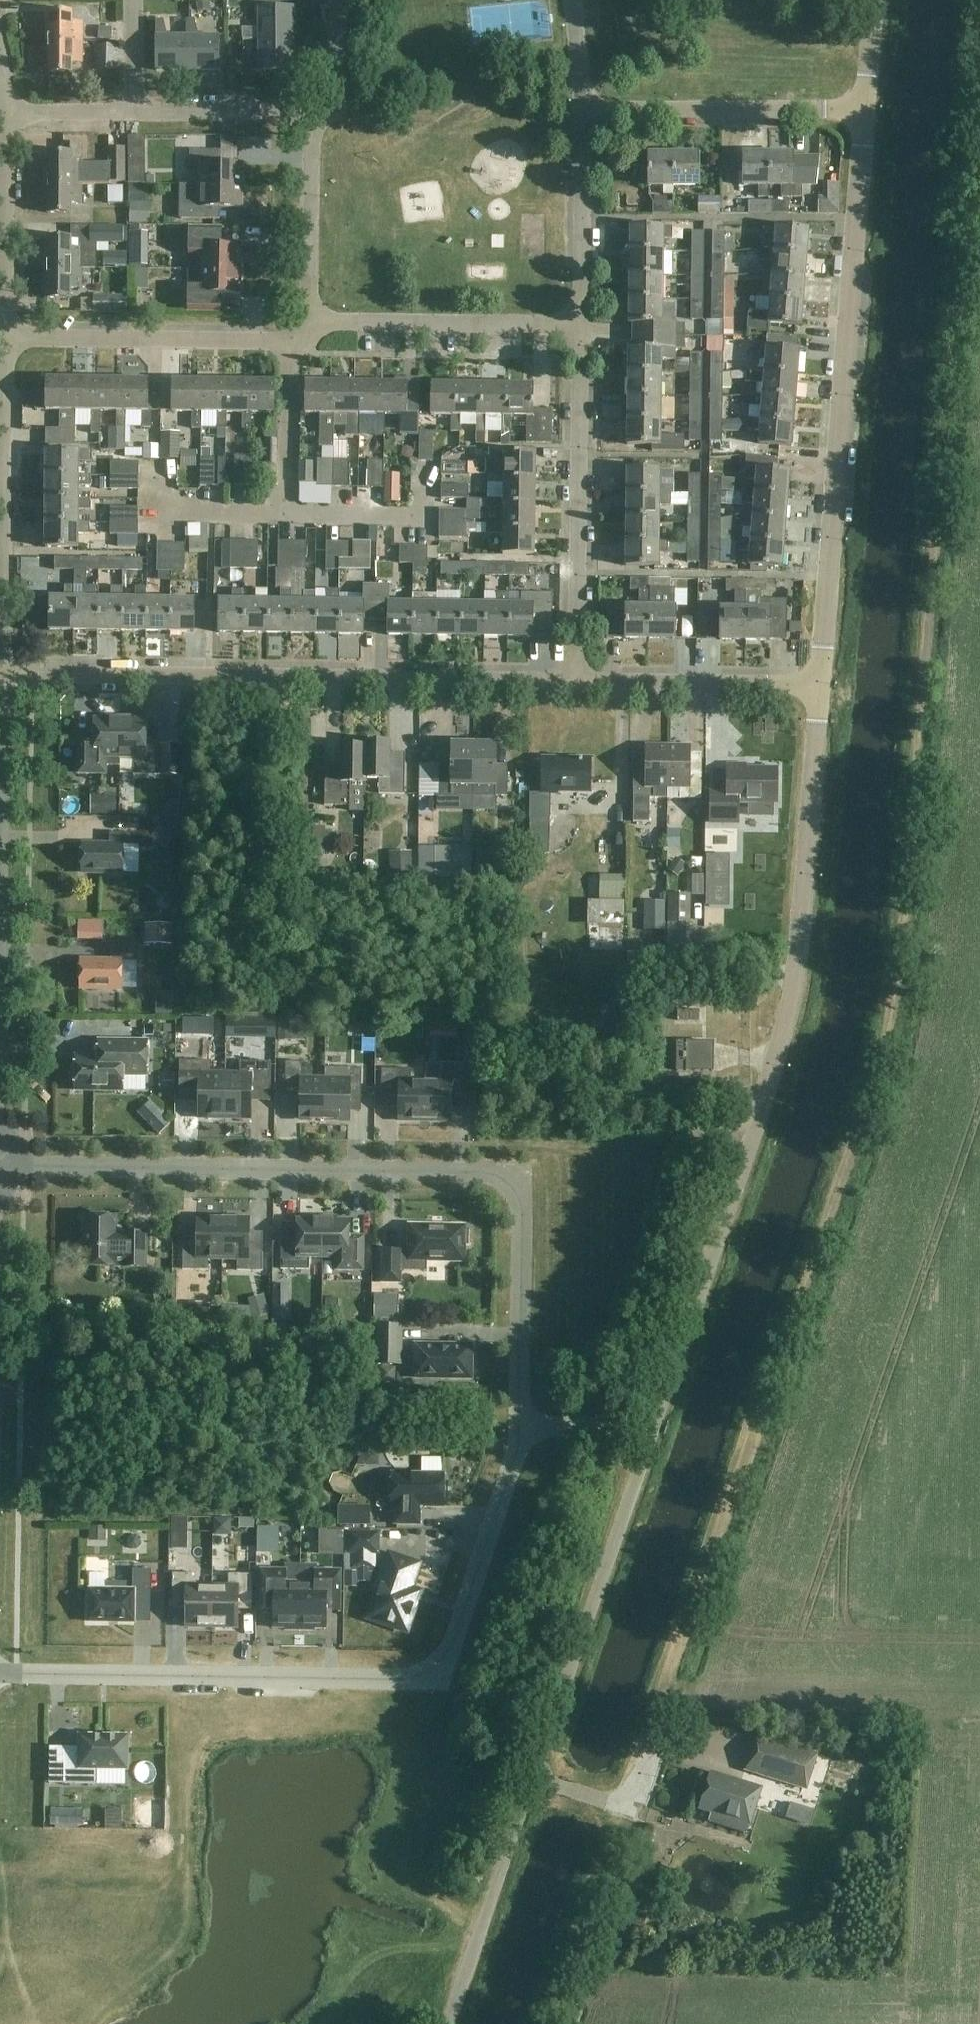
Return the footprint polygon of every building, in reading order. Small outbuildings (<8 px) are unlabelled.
[(258,39),(294,38),(294,6),(258,7),(258,39)] [(49,43),(83,44),(84,24),(73,24),(73,13),(50,13),(49,43)] [(186,71),(186,36),(166,37),(162,20),(155,20),(155,72),(186,71)] [(186,36),(186,71),(217,71),(217,36),(186,36)] [(294,70),(294,38),(258,39),(258,71),(294,70)] [(83,44),(49,43),(49,73),(72,74),(72,63),(83,63),(83,44)] [(117,47),(95,47),(95,70),(117,70),(117,47)] [(254,90),(254,70),(242,70),(242,90),(254,90)] [(125,148),(109,148),(109,181),(124,181),(125,148)] [(201,174),(201,186),(241,187),(242,164),(221,164),(221,151),(190,151),(189,174),(201,174)] [(49,184),(83,184),(83,163),(72,163),(72,153),(49,153),(49,184)] [(646,187),(671,187),(671,154),(646,154),(646,187)] [(671,154),(671,187),(696,187),(696,154),(671,154)] [(767,186),(767,154),(742,154),(742,186),(767,186)] [(794,154),(767,154),(767,186),(781,186),(782,198),(803,198),(802,186),(814,186),(818,158),(794,158),(794,154)] [(129,159),(128,181),(144,181),(144,159),(129,159)] [(49,184),(48,215),(71,215),(72,204),(83,204),(83,193),(90,193),(90,184),(83,184),(49,184)] [(130,208),(129,185),(111,185),(113,209),(130,208)] [(241,187),(201,186),(181,186),(180,220),(220,220),(220,208),(241,209),(241,187)] [(767,203),(767,214),(788,214),(788,202),(767,203)] [(673,215),(673,203),(653,203),(653,215),(673,215)] [(767,203),(749,203),(750,215),(767,214),(767,203)] [(720,205),(702,205),(703,216),(720,215),(720,205)] [(775,237),(774,251),(774,252),(807,254),(809,229),(776,227),(769,226),(768,236),(775,237)] [(48,269),(82,269),(95,269),(95,244),(123,244),(123,227),(72,227),(71,239),(48,238),(48,269)] [(629,228),(629,252),(661,253),(662,240),(672,240),(672,229),(662,229),(662,228),(629,228)] [(691,252),(703,253),(704,233),(691,233),(691,252)] [(712,233),(712,253),(724,253),(725,233),(712,233)] [(199,258),(199,270),(240,271),(240,247),(221,247),(221,235),(189,234),(189,258),(199,258)] [(152,264),(151,244),(138,245),(139,264),(152,264)] [(772,275),(805,278),(807,254),(774,252),(774,251),(760,250),(759,262),(773,263),(772,275)] [(661,253),(629,252),(628,276),(661,277),(661,276),(672,276),(672,253),(661,253)] [(703,273),(703,253),(691,252),(691,272),(703,273)] [(724,274),(724,253),(712,253),(712,273),(724,274)] [(82,289),(82,269),(48,269),(48,299),(71,299),(71,289),(82,289)] [(240,271),(199,270),(199,283),(188,282),(188,306),(220,306),(221,294),(240,295),(240,271)] [(772,275),(770,299),(803,302),(805,278),(772,275)] [(628,300),(661,301),(661,277),(628,276),(628,300)] [(690,280),(690,301),(703,301),(703,281),(690,280)] [(712,301),(723,301),(724,281),(712,281),(712,301)] [(724,281),(724,301),(733,300),(733,281),(724,281)] [(127,297),(94,297),(94,313),(127,313),(127,297)] [(801,326),(803,302),(770,299),(770,300),(755,299),(754,312),(749,311),(748,330),(768,331),(768,324),(801,326)] [(632,337),(684,337),(684,325),(661,325),(661,301),(628,300),(628,325),(632,325),(632,337)] [(733,300),(724,301),(724,322),(706,322),(706,336),(733,336),(733,300)] [(702,320),(703,301),(690,301),(689,320),(702,320)] [(723,301),(712,301),(711,321),(723,322),(723,301)] [(764,372),(797,375),(799,350),(797,350),(798,338),(767,336),(766,348),(755,347),(754,359),(765,360),(764,372)] [(684,337),(632,337),(631,349),(627,349),(627,373),(660,374),(660,360),(675,360),(675,349),(684,349),(684,337)] [(690,354),(690,374),(701,374),(702,354),(690,354)] [(710,374),(723,374),(723,354),(711,354),(710,374)] [(795,399),(797,375),(764,372),(764,373),(753,372),(752,383),(763,383),(762,396),(751,395),(751,396),(756,396),(795,399)] [(660,374),(627,373),(627,397),(659,398),(660,374)] [(701,374),(690,374),(689,393),(701,394),(701,374)] [(723,374),(710,374),(710,394),(722,394),(723,374)] [(731,375),(723,374),(723,389),(731,390),(731,375)] [(76,444),(76,411),(72,411),(72,379),(46,379),(46,410),(61,411),(61,430),(47,430),(47,444),(76,444)] [(97,411),(97,380),(72,379),(72,411),(76,411),(92,411),(92,427),(101,427),(101,411),(97,411)] [(123,411),(123,380),(97,380),(97,411),(101,411),(117,411),(117,427),(126,427),(126,411),(123,411)] [(148,380),(123,380),(123,411),(126,411),(142,411),(142,427),(151,427),(152,411),(148,411),(148,380)] [(198,413),(198,381),(172,381),(172,412),(192,413),(192,429),(201,429),(201,413),(198,413)] [(223,381),(198,381),(198,413),(201,413),(217,413),(217,429),(226,429),(227,413),(223,413),(223,381)] [(248,413),(249,382),(223,381),(223,413),(227,413),(243,413),(242,430),(252,430),(252,413),(248,413)] [(248,413),(252,413),(268,413),(268,430),(277,430),(277,412),(274,412),(274,382),(249,382),(248,413)] [(334,448),(335,426),(335,414),(331,414),(331,383),(306,383),(305,414),(320,414),(319,447),(334,448)] [(335,414),(335,426),(346,426),(346,436),(360,436),(360,415),(356,415),(356,383),(331,383),(331,414),(335,414)] [(381,415),(382,384),(356,383),(356,415),(360,415),(376,415),(375,431),(385,431),(385,415),(381,415)] [(408,384),(382,384),(381,415),(385,415),(400,415),(400,435),(418,435),(419,399),(407,399),(408,384)] [(457,416),(457,385),(431,384),(431,416),(451,416),(451,432),(460,432),(460,416),(457,416)] [(482,416),(482,385),(457,385),(457,416),(460,416),(476,416),(476,444),(485,445),(486,416),(482,416)] [(507,417),(507,385),(482,385),(482,416),(486,416),(502,417),(501,433),(511,433),(511,417),(507,417)] [(507,417),(511,417),(527,417),(526,443),(551,444),(552,411),(533,410),(533,386),(507,385),(507,417)] [(761,420),(793,423),(795,399),(756,396),(751,396),(750,406),(762,407),(761,420)] [(659,398),(627,397),(627,421),(659,422),(659,398)] [(709,422),(721,422),(722,401),(710,401),(709,422)] [(689,402),(689,422),(701,422),(701,402),(689,402)] [(793,423),(761,420),(749,419),(748,430),(760,431),(759,444),(791,447),(793,423)] [(659,422),(627,421),(626,446),(651,446),(651,452),(683,453),(684,437),(659,436),(659,422)] [(700,441),(701,422),(689,422),(689,441),(700,441)] [(721,422),(709,422),(709,442),(721,442),(721,422)] [(109,429),(109,451),(125,451),(125,429),(109,429)] [(277,431),(264,431),(263,464),(276,465),(277,431)] [(179,433),(161,432),(160,460),(179,460),(179,433)] [(433,433),(419,432),(419,444),(414,443),(414,453),(418,453),(418,462),(432,462),(433,433)] [(158,445),(143,445),(142,460),(158,460),(158,445)] [(334,459),(334,448),(324,448),(324,459),(334,459)] [(334,448),(334,459),(346,460),(347,449),(334,448)] [(504,458),(504,474),(504,478),(535,479),(536,453),(505,452),(505,449),(488,449),(488,458),(504,458)] [(46,451),(46,475),(79,476),(79,463),(91,463),(91,451),(46,451)] [(745,467),(744,479),(756,480),(755,493),(788,496),(790,471),(778,470),(779,457),(746,455),(745,467)] [(251,457),(235,456),(235,486),(251,487),(251,457)] [(214,458),(201,458),(200,486),(213,486),(214,458)] [(334,487),(334,460),(318,460),(317,487),(334,487)] [(334,460),(334,487),(350,488),(350,460),(334,460)] [(383,462),(368,462),(367,488),(382,488),(383,462)] [(111,476),(138,476),(138,463),(111,463),(111,476)] [(469,464),(441,463),(441,475),(469,476),(469,464)] [(626,495),(670,495),(658,495),(659,470),(626,470),(626,495)] [(299,483),(314,483),(314,472),(299,472),(299,483)] [(386,501),(402,501),(403,473),(386,473),(386,501)] [(535,504),(535,479),(504,478),(504,474),(487,474),(487,483),(504,484),(503,500),(503,503),(535,504)] [(46,475),(46,499),(79,500),(79,486),(91,487),(91,476),(79,476),(46,475)] [(688,475),(688,496),(700,496),(700,475),(688,475)] [(710,475),(710,496),(722,495),(722,475),(710,475)] [(138,490),(138,476),(111,476),(111,490),(138,490)] [(468,486),(441,485),(440,499),(468,500),(468,486)] [(788,496),(755,493),(743,492),(742,504),(754,505),(753,517),(786,519),(788,496)] [(722,495),(710,496),(709,515),(721,515),(722,505),(731,505),(731,494),(722,495)] [(626,495),(625,519),(658,519),(658,505),(670,505),(670,495),(626,495)] [(687,507),(687,495),(675,495),(675,501),(679,507),(687,507)] [(700,496),(688,496),(687,519),(699,520),(700,496)] [(79,500),(46,499),(46,523),(79,524),(79,523),(79,510),(90,511),(90,500),(79,500)] [(473,508),(467,508),(467,524),(475,524),(478,524),(478,508),(503,509),(503,525),(503,529),(534,529),(535,504),(503,503),(503,500),(473,499),(473,508)] [(111,521),(138,522),(138,508),(111,508),(111,521)] [(440,524),(466,524),(467,510),(440,510),(440,524)] [(784,543),(786,519),(753,517),(741,516),(740,527),(752,528),(751,540),(739,539),(739,541),(745,540),(784,543)] [(658,519),(625,519),(625,543),(666,543),(658,543),(658,519)] [(699,520),(687,519),(687,544),(699,544),(699,520)] [(735,521),(722,520),(721,543),(735,543),(735,540),(735,521)] [(138,522),(111,521),(111,535),(138,535),(138,522)] [(90,523),(79,523),(79,524),(46,523),(45,548),(78,548),(79,534),(90,535),(90,523)] [(466,524),(440,524),(439,538),(466,539),(466,524)] [(475,524),(475,534),(503,534),(503,554),(534,555),(534,529),(503,529),(503,525),(478,524),(475,524)] [(709,524),(709,544),(721,544),(721,542),(721,524),(709,524)] [(118,535),(118,547),(139,547),(139,535),(138,535),(118,535)] [(721,544),(709,544),(708,563),(730,564),(738,551),(739,541),(739,539),(735,540),(735,543),(721,543),(721,542),(721,544)] [(745,540),(739,541),(738,551),(750,552),(749,565),(782,568),(784,543),(745,540)] [(244,570),(244,541),(230,542),(230,570),(244,570)] [(258,541),(244,541),(244,570),(258,570),(258,541)] [(292,570),(292,542),(279,542),(279,570),(292,570)] [(292,570),(305,570),(305,542),(292,542),(292,570)] [(326,571),(340,571),(340,560),(340,543),(326,543),(326,571)] [(370,543),(340,543),(340,560),(340,571),(370,571),(370,543)] [(666,553),(666,543),(625,543),(625,567),(657,568),(657,553),(666,553)] [(171,572),(171,544),(158,544),(158,572),(171,572)] [(171,544),(171,572),(185,572),(185,544),(171,544)] [(699,563),(699,544),(687,544),(687,563),(699,563)] [(400,547),(399,565),(413,565),(413,547),(400,547)] [(427,576),(428,548),(413,547),(413,565),(412,576),(427,576)] [(75,571),(75,558),(55,558),(55,571),(59,571),(59,578),(72,578),(72,571),(75,571)] [(75,558),(75,571),(99,571),(99,559),(75,558)] [(99,559),(99,571),(123,572),(123,559),(99,559)] [(123,559),(123,572),(142,572),(143,559),(123,559)] [(461,576),(462,564),(441,564),(441,576),(461,576)] [(485,564),(462,564),(461,576),(485,577),(485,564)] [(485,577),(509,577),(509,565),(485,564),(485,577)] [(509,565),(509,577),(529,577),(529,565),(509,565)] [(625,640),(648,640),(649,580),(629,580),(629,592),(635,592),(635,607),(625,607),(607,607),(607,634),(625,634),(625,640)] [(648,640),(674,641),(675,608),(675,589),(669,588),(669,580),(649,580),(648,640)] [(746,593),(746,581),(726,581),(726,593),(746,593)] [(746,581),(746,593),(766,593),(766,581),(746,581)] [(376,620),(376,586),(363,586),(363,595),(340,594),(339,635),(364,635),(364,619),(376,620)] [(376,586),(376,620),(388,620),(388,636),(412,636),(413,603),(389,603),(389,587),(376,586)] [(74,631),(74,588),(64,588),(64,598),(50,598),(49,631),(74,631)] [(74,631),(98,631),(98,598),(97,598),(98,588),(85,588),(85,598),(74,598),(74,588),(74,631)] [(98,598),(98,631),(122,632),(122,599),(121,599),(121,589),(112,588),(112,599),(98,598)] [(122,599),(122,632),(146,632),(146,599),(145,599),(145,589),(136,589),(136,599),(122,599)] [(267,634),(291,634),(291,601),(292,590),(282,590),(282,601),(267,601),(267,634)] [(243,634),(243,601),(242,601),(242,591),(232,591),(232,600),(219,600),(218,633),(243,634)] [(243,601),(243,634),(267,634),(267,601),(267,591),(256,591),(256,601),(243,601)] [(291,601),(291,634),(315,635),(315,602),(315,593),(304,592),(304,601),(291,601)] [(315,635),(339,635),(340,594),(329,594),(329,602),(315,602),(315,635)] [(484,638),(508,638),(509,605),(508,605),(508,594),(498,594),(498,605),(485,605),(484,638)] [(509,605),(508,638),(533,638),(533,631),(552,631),(553,594),(522,594),(521,606),(509,605)] [(170,632),(170,599),(146,599),(146,632),(170,632)] [(195,600),(170,599),(170,632),(194,633),(195,600)] [(745,609),(745,642),(770,643),(770,637),(786,637),(786,602),(759,601),(759,610),(745,609)] [(437,604),(413,603),(412,636),(436,637),(437,604)] [(717,603),(700,603),(700,640),(717,640),(717,603)] [(461,604),(437,604),(436,637),(460,637),(461,604)] [(461,604),(460,637),(484,638),(485,605),(461,604)] [(719,642),(745,642),(745,609),(720,609),(719,642)] [(106,766),(120,766),(120,717),(106,717),(106,719),(94,719),(94,745),(78,745),(78,774),(106,774),(106,766)] [(120,717),(120,766),(121,759),(133,759),(133,775),(160,776),(161,747),(146,747),(147,721),(136,720),(136,718),(120,717)] [(364,783),(365,743),(364,743),(364,747),(341,747),(341,771),(325,771),(324,795),(324,805),(350,806),(350,795),(350,783),(364,783)] [(389,744),(365,743),(364,783),(365,783),(365,779),(378,780),(378,795),(404,795),(405,771),(389,771),(389,744)] [(439,796),(473,797),(473,745),(451,745),(451,766),(439,765),(439,796)] [(473,745),(473,797),(507,797),(507,766),(495,766),(496,745),(473,745)] [(650,822),(650,799),(667,800),(667,788),(667,748),(645,747),(645,773),(633,773),(633,799),(632,822),(650,822)] [(667,748),(667,788),(679,789),(679,800),(701,800),(701,774),(689,774),(690,748),(667,748)] [(590,760),(542,759),(542,795),(557,795),(557,794),(589,794),(590,760)] [(745,767),(727,766),(727,794),(710,794),(710,824),(737,824),(737,803),(775,803),(776,771),(771,771),(769,768),(762,768),(759,770),(745,770),(745,767)] [(134,833),(110,833),(109,845),(83,845),(82,873),(122,873),(123,846),(133,846),(134,833)] [(430,874),(446,874),(446,861),(431,861),(430,874)] [(629,881),(606,881),(605,903),(629,903),(629,881)] [(712,881),(712,900),(729,900),(729,881),(712,881)] [(172,945),(171,924),(144,925),(145,945),(172,945)] [(118,936),(140,933),(139,925),(117,928),(118,936)] [(139,945),(111,945),(111,961),(81,961),(81,989),(121,989),(121,962),(139,962),(139,945)] [(125,962),(125,991),(141,991),(141,962),(125,962)] [(700,1022),(700,1011),(679,1011),(679,1022),(700,1022)] [(188,1035),(207,1035),(207,1019),(188,1019),(188,1035)] [(283,1022),(284,1044),(308,1042),(306,1020),(283,1022)] [(232,1038),(252,1038),(252,1033),(275,1033),(275,1024),(233,1024),(232,1038)] [(147,1041),(112,1041),(111,1057),(75,1056),(75,1066),(72,1068),(72,1078),(75,1082),(75,1090),(123,1091),(123,1075),(147,1076),(147,1041)] [(714,1043),(677,1043),(677,1072),(714,1072),(714,1043)] [(225,1119),(225,1074),(211,1074),(211,1062),(179,1062),(179,1089),(198,1089),(199,1118),(225,1119)] [(239,1074),(225,1074),(225,1119),(251,1119),(251,1090),(270,1090),(271,1062),(239,1062),(239,1074)] [(301,1120),(325,1120),(325,1080),(312,1080),(313,1068),(302,1068),(302,1062),(285,1062),(285,1090),(301,1090),(301,1120)] [(325,1080),(325,1120),(349,1121),(349,1093),(361,1093),(361,1069),(338,1068),(338,1080),(325,1080)] [(399,1121),(425,1122),(425,1081),(411,1081),(411,1069),(381,1069),(381,1093),(399,1093),(399,1121)] [(425,1081),(425,1122),(451,1122),(451,1094),(469,1094),(469,1070),(440,1070),(440,1082),(425,1081)] [(116,1217),(84,1216),(84,1241),(81,1241),(81,1258),(84,1258),(83,1266),(146,1267),(146,1234),(119,1234),(116,1231),(116,1217)] [(309,1258),(323,1258),(323,1217),(309,1217),(309,1220),(297,1220),(297,1241),(281,1241),(281,1270),(309,1270),(309,1258)] [(338,1217),(323,1217),(323,1258),(336,1258),(336,1270),(363,1271),(364,1242),(349,1242),(349,1220),(338,1220),(338,1217)] [(208,1258),(223,1259),(223,1219),(197,1218),(197,1246),(183,1246),(183,1270),(208,1270),(208,1258)] [(223,1219),(223,1259),(237,1259),(237,1271),(263,1271),(263,1253),(249,1252),(249,1219),(223,1219)] [(465,1226),(409,1225),(409,1253),(401,1253),(401,1251),(383,1251),(382,1283),(400,1283),(400,1271),(427,1271),(427,1261),(465,1262),(465,1246),(469,1246),(469,1230),(465,1230),(465,1226)] [(401,1325),(376,1325),(376,1366),(401,1366),(401,1325)] [(471,1346),(416,1346),(415,1378),(471,1378),(471,1346)] [(427,1459),(427,1472),(446,1471),(445,1458),(427,1459)] [(419,1524),(419,1510),(422,1507),(443,1506),(444,1474),(392,1473),(391,1506),(395,1506),(395,1524),(419,1524)] [(414,1548),(412,1530),(385,1534),(387,1551),(414,1548)] [(348,1531),(347,1555),(352,1555),(352,1567),(375,1568),(375,1555),(379,1556),(380,1532),(348,1531)] [(368,1617),(407,1631),(420,1593),(415,1575),(418,1565),(390,1555),(368,1617)] [(300,1583),(301,1564),(286,1564),(286,1570),(260,1570),(260,1611),(274,1611),(274,1628),(286,1628),(286,1631),(300,1631),(300,1583)] [(300,1583),(300,1631),(314,1631),(314,1629),(326,1629),(326,1611),(340,1612),(341,1571),(315,1570),(315,1564),(301,1564),(300,1583)] [(90,1590),(89,1622),(95,1622),(134,1622),(135,1602),(150,1603),(150,1570),(134,1570),(133,1590),(126,1590),(127,1583),(108,1583),(108,1590),(90,1590)] [(212,1587),(196,1587),(196,1574),(172,1574),(172,1601),(186,1601),(186,1627),(212,1627),(212,1587)] [(252,1575),(228,1574),(228,1587),(212,1587),(212,1627),(238,1628),(238,1601),(252,1601),(252,1575)] [(127,1770),(128,1736),(79,1735),(79,1737),(80,1737),(80,1752),(64,1752),(63,1784),(97,1785),(97,1769),(126,1769),(126,1770),(127,1770)] [(818,1754),(756,1735),(745,1770),(806,1790),(818,1754)] [(763,1789),(711,1772),(700,1808),(752,1825),(763,1789)] [(164,1821),(162,1791),(153,1792),(155,1821),(164,1821)] [(52,1809),(51,1824),(83,1824),(83,1809),(52,1809)]
